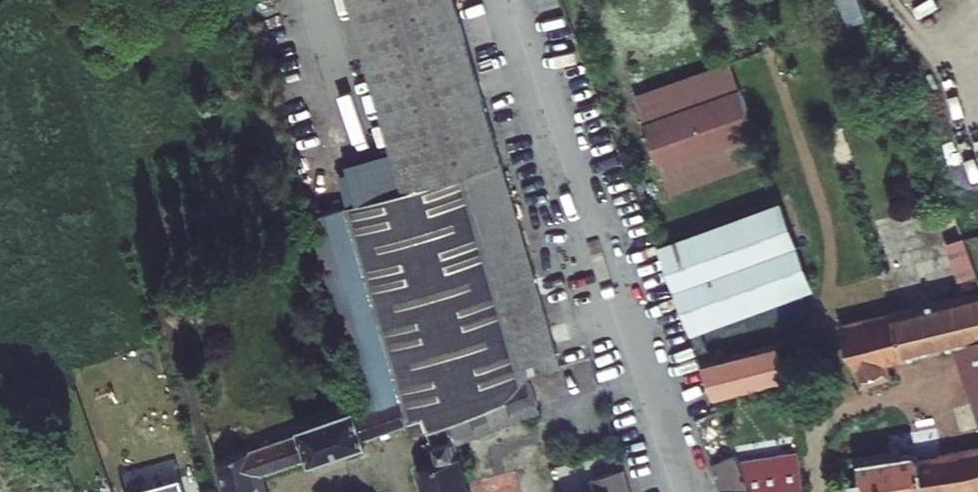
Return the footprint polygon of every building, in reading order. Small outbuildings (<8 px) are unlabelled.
[(292,417),(295,424),(217,449),(229,491),(265,491),(257,465),(312,447),(314,452),(379,431),(377,423),(431,407),(441,445),(418,453),(428,491),(467,491),(450,437),(525,409),(515,381),(557,370),(450,0),(343,0),(398,193),(299,223),(353,396),(292,417)] [(841,27),(863,22),(857,0),(835,0),(841,27)] [(664,196),(758,161),(722,65),(628,100),(664,196)] [(807,292),(774,203),(652,249),(685,338),(807,292)] [(948,243),(955,281),(974,278),(966,239),(948,243)] [(975,294),(834,327),(855,391),(886,381),(882,364),(952,346),(977,423),(977,302),(975,294)] [(783,380),(774,348),(695,366),(707,397),(783,380)] [(727,450),(702,458),(715,491),(742,491),(735,473),(727,450)] [(926,461),(924,453),(857,462),(860,484),(843,486),(844,491),(977,491),(977,453),(926,461)] [(786,455),(732,465),(735,473),(742,491),(793,491),(786,455)] [(623,467),(598,471),(601,491),(628,491),(623,467)]
